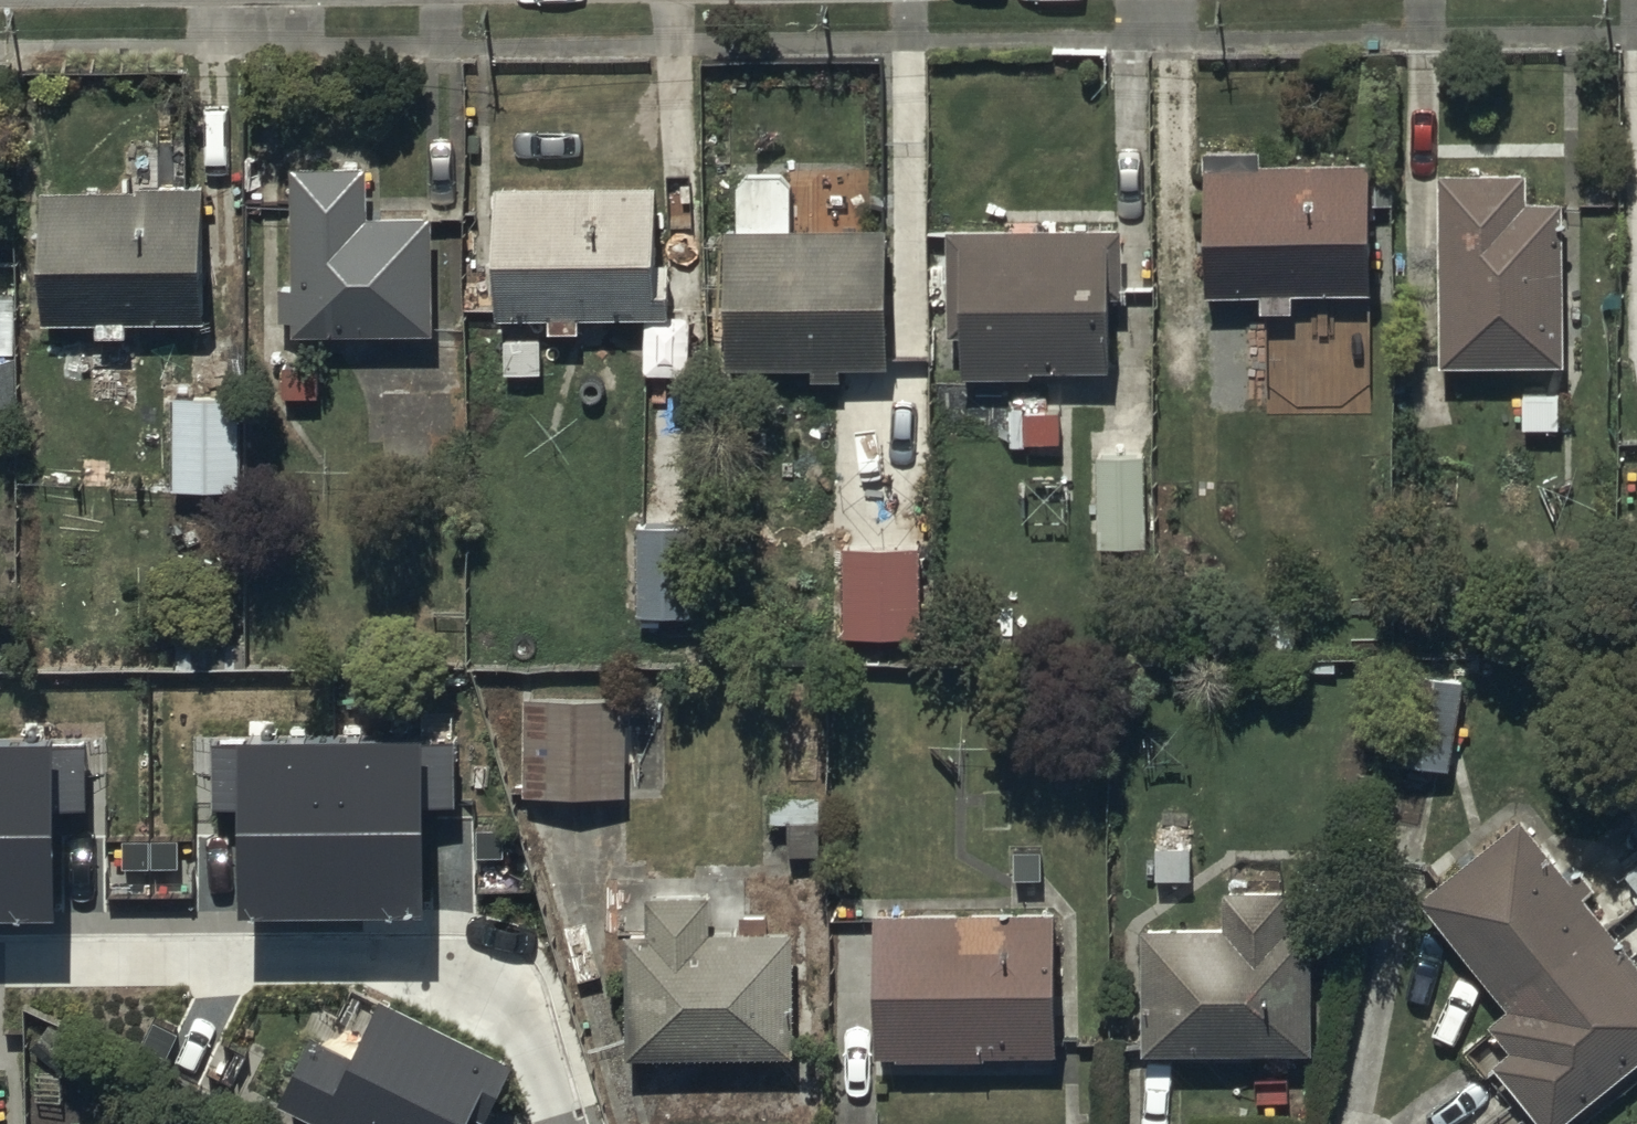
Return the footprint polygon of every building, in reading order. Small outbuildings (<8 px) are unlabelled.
[(1263,151),(1199,153),(1204,296),(1258,294),(1259,315),(1291,314),(1290,294),(1371,291),(1366,163),(1263,167),(1263,151)] [(366,166),(284,168),(287,334),(426,331),(424,216),(368,217),(366,166)] [(1526,172),(1432,175),(1439,368),(1562,363),(1556,206),(1527,207),(1526,172)] [(733,230),(721,231),(723,368),(811,366),(811,381),(837,381),(837,368),(886,367),(884,229),(787,230),(787,174),(732,175),(733,230)] [(197,183),(36,187),(40,324),(201,319),(197,183)] [(649,187),(491,190),(493,319),(546,319),(547,331),(578,330),(578,318),(663,317),(662,292),(650,292),(649,187)] [(1113,228),(943,226),(941,375),(1111,376),(1113,228)] [(238,391),(167,393),(170,490),(241,488),(238,391)] [(1144,459),(1094,459),(1094,546),(1144,546),(1144,459)] [(690,527),(634,527),(635,617),(692,616),(690,527)] [(922,548),(839,548),(839,636),(922,636),(922,548)] [(1458,683),(1400,675),(1389,760),(1447,767),(1458,683)] [(626,791),(624,700),(519,701),(521,792),(626,791)] [(429,724),(244,725),(245,900),(430,899),(429,724)] [(0,726),(0,900),(61,900),(59,725),(0,726)] [(1520,821),(1421,901),(1508,1009),(1458,1049),(1484,1082),(1502,1068),(1547,1123),(1560,1123),(1636,1062),(1636,967),(1520,821)] [(1625,873),(1636,889),(1636,864),(1625,873)] [(1141,928),(1141,1054),(1308,1054),(1308,932),(1289,932),(1289,892),(1224,892),(1223,928),(1141,928)] [(781,1054),(781,926),(713,926),(713,894),(643,894),(643,926),(623,926),(623,1054),(781,1054)] [(1608,924),(1621,943),(1636,931),(1636,903),(1608,924)] [(1053,1052),(1051,910),(866,913),(869,1055),(1053,1052)] [(385,993),(357,1051),(314,1031),(282,1098),(336,1123),(462,1123),(484,1080),(500,1088),(515,1057),(385,993)]
